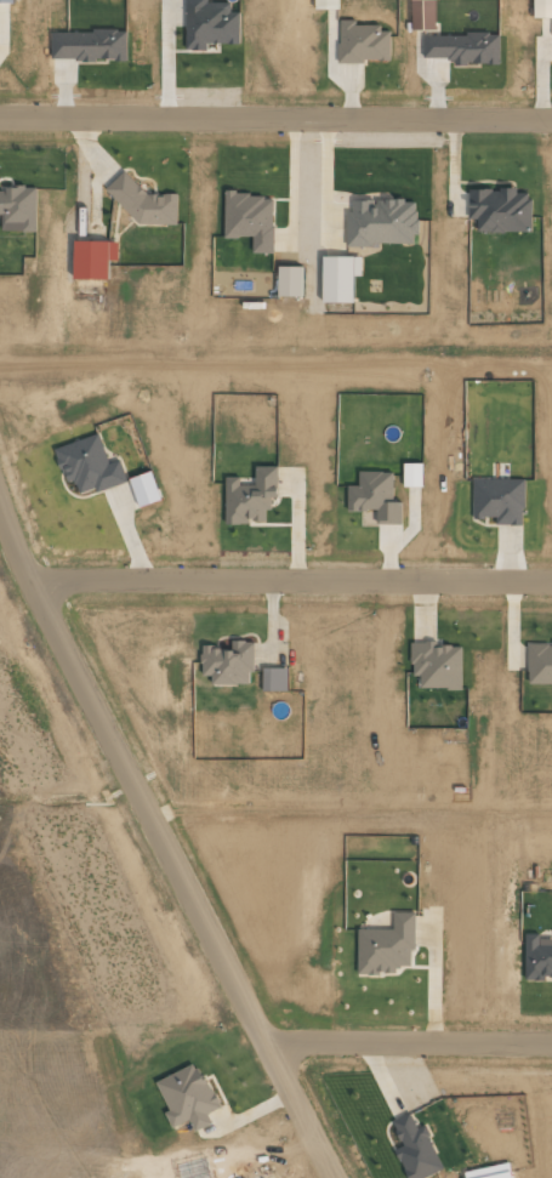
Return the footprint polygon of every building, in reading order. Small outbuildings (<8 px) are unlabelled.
[(230,12),(230,2),(207,2),(207,0),(186,0),(186,50),(207,50),(207,43),(240,43),(239,12),(230,12)] [(339,0),(315,0),(315,9),(339,8),(339,0)] [(551,17),(551,0),(534,0),(534,17),(551,17)] [(339,61),(389,61),(390,30),(381,30),(381,25),(355,24),(355,19),(339,19),(339,61)] [(126,59),(126,31),(52,30),(52,59),(126,59)] [(499,33),(424,35),(424,57),(451,57),(451,64),(499,63),(499,33)] [(178,188),(109,185),(109,200),(125,201),(124,222),(176,224),(178,188)] [(36,188),(0,188),(0,215),(2,215),(2,230),(36,230),(36,188)] [(469,189),(469,218),(477,218),(478,232),(530,232),(530,192),(516,193),(516,188),(469,189)] [(225,238),(251,237),(251,253),(274,253),(272,193),(224,195),(225,238)] [(352,200),(352,211),(347,211),(347,245),(416,245),(416,200),(352,200)] [(118,261),(118,241),(74,240),(74,278),(108,279),(109,261),(118,261)] [(353,303),(353,276),(361,276),(362,256),(323,256),(322,302),(353,303)] [(108,463),(99,434),(55,447),(65,480),(73,478),(78,493),(94,488),(95,492),(126,482),(120,460),(108,463)] [(422,463),(403,463),(403,487),(423,486),(422,463)] [(225,524),(248,524),(248,520),(265,520),(265,509),(271,509),(271,497),(277,497),(278,466),(256,466),(255,485),(239,484),(239,477),(226,476),(225,524)] [(161,500),(152,471),(129,478),(138,507),(161,500)] [(377,510),(377,524),(402,524),(402,501),(393,501),(393,472),(358,471),(358,485),(347,485),(347,510),(377,510)] [(524,524),(524,479),(473,479),(474,518),(494,518),(494,524),(524,524)] [(253,641),(230,641),(230,647),(201,647),(201,675),(212,675),(212,684),(253,684),(253,641)] [(462,643),(412,642),(411,674),(421,674),(421,688),(461,689),(462,643)] [(528,643),(528,684),(551,684),(551,643),(528,643)] [(414,913),(393,913),(393,929),(358,929),(358,974),(397,974),(397,966),(414,966),(414,913)] [(539,946),(539,934),(525,934),(524,981),(546,981),(546,977),(551,977),(551,946),(539,946)] [(189,1119),(194,1131),(212,1123),(207,1113),(218,1108),(198,1062),(155,1080),(168,1110),(165,1112),(171,1127),(189,1119)] [(444,1169),(424,1125),(417,1128),(410,1113),(392,1121),(403,1146),(395,1150),(408,1177),(423,1177),(444,1169)] [(464,1171),(465,1177),(512,1177),(508,1161),(464,1171)]
